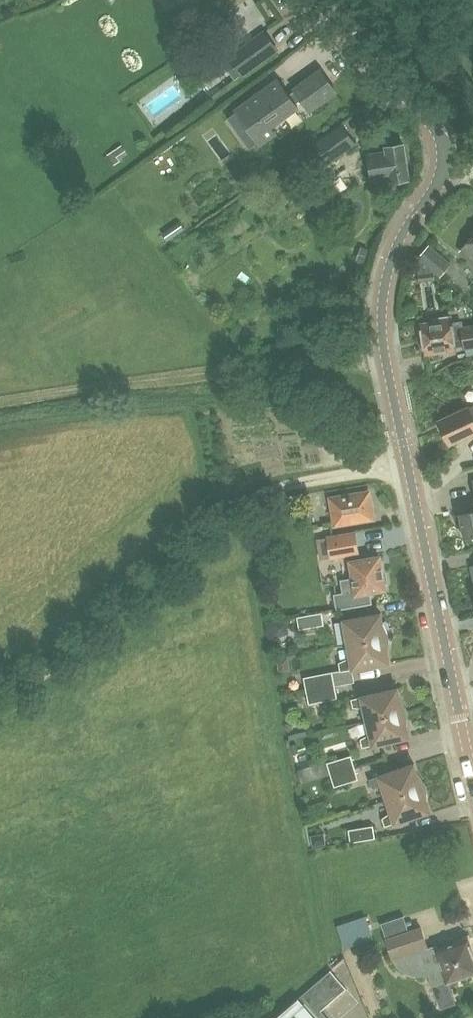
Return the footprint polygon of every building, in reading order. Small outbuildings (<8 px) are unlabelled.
[(215,13),(237,0),(207,0),(215,13)] [(265,31),(222,62),(236,81),(278,48),(265,31)] [(236,110),(260,143),(274,133),(274,132),(276,130),(272,124),(297,106),(295,104),(301,99),(309,110),(336,91),(321,70),(294,89),(295,90),(289,94),(278,80),(236,110)] [(340,124),(314,143),(329,163),(355,144),(340,124)] [(372,180),(391,178),(391,181),(410,179),(404,144),(386,147),(386,150),(368,153),(372,180)] [(119,161),(116,157),(125,150),(122,145),(113,151),(108,155),(114,164),(119,161)] [(238,177),(252,196),(260,190),(246,171),(238,177)] [(184,229),(179,222),(163,233),(168,241),(184,229)] [(461,252),(472,262),(472,239),(461,252)] [(442,276),(452,265),(429,245),(418,258),(419,258),(436,272),(442,276)] [(416,259),(419,275),(436,272),(419,258),(416,259)] [(423,324),(427,353),(456,349),(454,342),(466,340),(467,353),(472,353),(472,328),(464,329),(463,320),(452,322),(451,318),(434,320),(434,322),(423,324)] [(472,433),(472,406),(469,408),(468,407),(439,421),(450,444),(472,433)] [(331,498),(335,524),(374,518),(369,491),(331,498)] [(461,515),(468,545),(472,544),(472,512),(461,515)] [(327,537),(330,557),(331,559),(360,554),(356,530),(327,536),(327,537)] [(353,576),(341,579),(343,593),(336,594),(338,608),(372,603),(370,592),(386,589),(381,556),(350,561),(353,576)] [(322,612),(298,616),(300,628),(324,624),(322,612)] [(345,620),(349,645),(391,638),(384,624),(382,614),(345,620)] [(389,653),(391,638),(349,645),(352,657),(340,662),(341,670),(341,672),(354,670),(391,663),(389,653)] [(289,659),(277,661),(279,675),(291,673),(289,659)] [(307,692),(335,686),(333,672),(304,677),(307,692)] [(335,686),(307,692),(309,704),(338,699),(335,686)] [(368,721),(410,711),(402,698),(399,688),(362,696),(351,699),(353,708),(365,708),(368,721)] [(409,727),(410,711),(368,721),(371,732),(361,738),(363,748),(374,745),(411,737),(409,727)] [(328,762),(331,774),(333,773),(355,767),(352,755),(328,762)] [(321,778),(331,775),(331,774),(328,762),(327,761),(317,764),(321,778)] [(388,799),(428,785),(419,773),(416,763),(380,775),(370,779),(373,788),(384,787),(388,799)] [(333,773),(331,774),(331,775),(335,787),(359,779),(355,767),(333,773)] [(428,785),(388,799),(392,810),(383,818),(386,826),(397,823),(432,811),(429,801),(428,785)] [(351,842),(376,838),(374,826),(349,829),(351,842)] [(324,833),(311,835),(313,846),(326,844),(324,833)] [(428,974),(443,969),(447,981),(472,972),(472,947),(470,938),(436,950),(435,945),(429,947),(422,925),(409,930),(386,937),(394,960),(397,964),(401,969),(403,971),(409,974),(412,975),(415,976),(419,976),(421,976),(424,976),(428,974)] [(309,989),(324,1008),(346,988),(331,970),(309,989)] [(299,998),(298,997),(275,1017),(316,1017),(299,998)]
